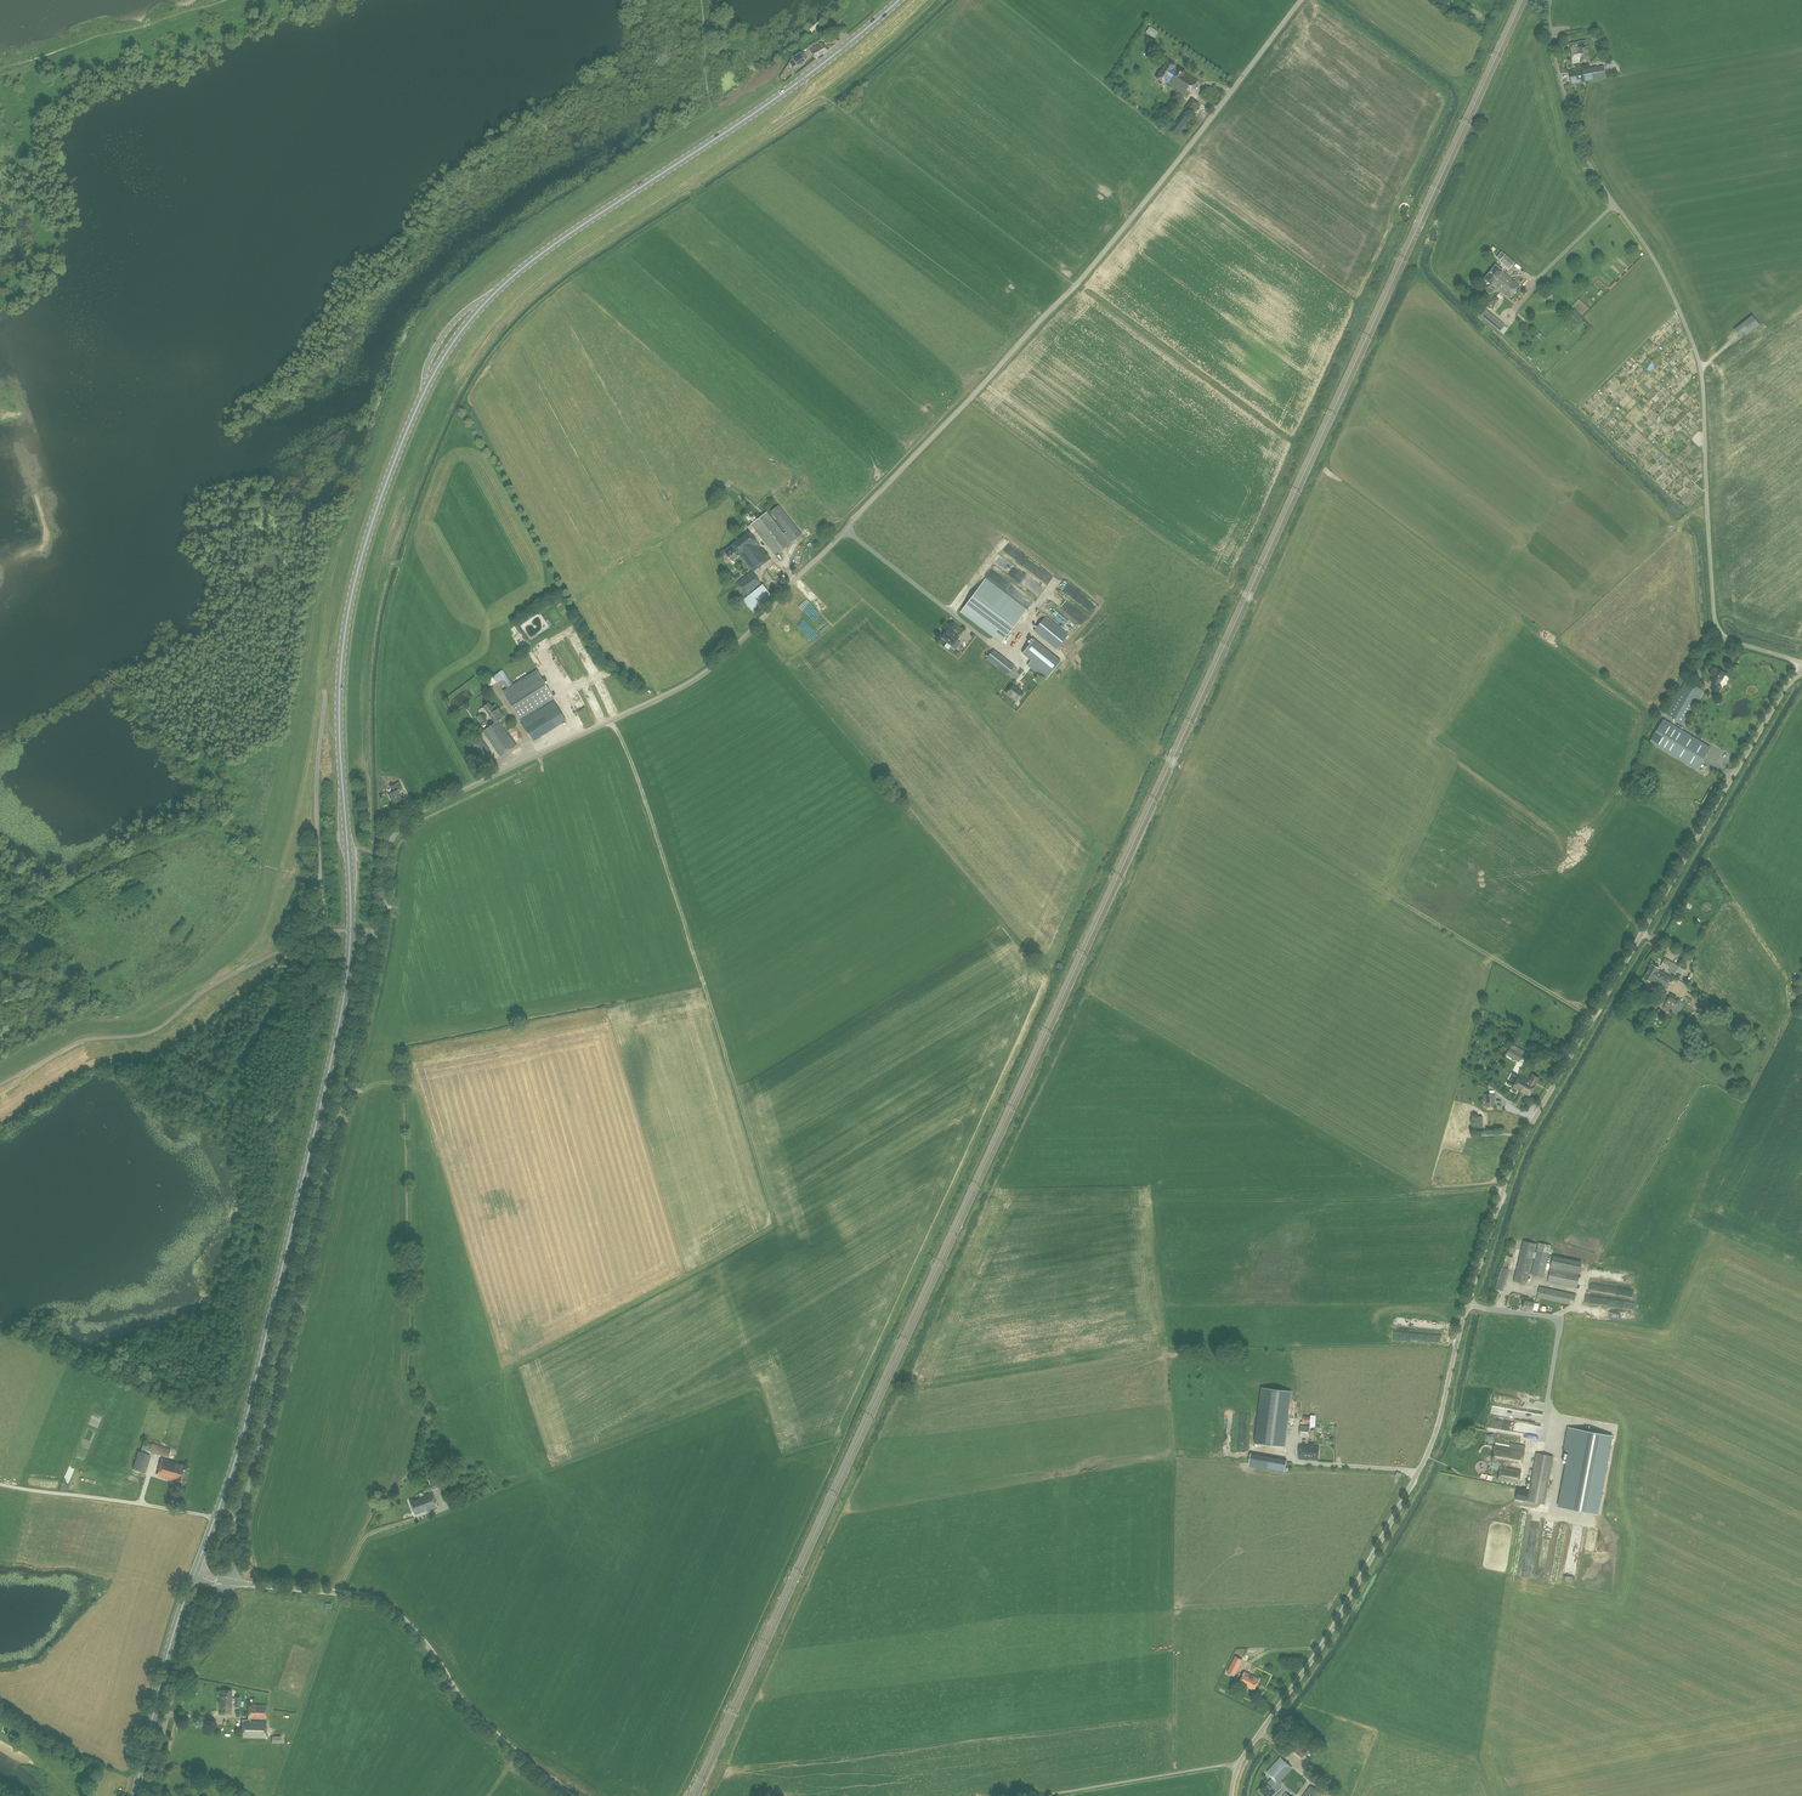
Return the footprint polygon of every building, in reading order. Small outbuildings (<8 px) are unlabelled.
[(1578,42),(1581,63),(1589,62),(1587,45),(1584,46),(1583,41),(1580,41),(1580,42),(1578,42)] [(810,50),(814,57),(828,50),(823,42),(814,47),(810,50)] [(1580,63),(1581,63),(1578,42),(1570,43),(1571,47),(1572,60),(1573,63),(1580,62),(1580,63)] [(805,60),(801,54),(800,52),(792,56),(794,58),(798,65),(805,60)] [(1188,96),(1197,81),(1184,73),(1185,72),(1178,67),(1178,68),(1174,66),(1175,65),(1168,60),(1156,78),(1164,83),(1165,81),(1188,96)] [(1603,66),(1582,69),(1584,81),(1605,78),(1603,66)] [(1582,69),(1569,72),(1571,84),(1584,81),(1582,69)] [(1192,115),(1200,104),(1192,98),(1184,109),(1184,110),(1185,109),(1192,115)] [(1170,131),(1177,135),(1191,117),(1184,111),(1170,130),(1170,131)] [(1501,260),(1506,264),(1510,258),(1505,254),(1501,260)] [(1500,291),(1511,278),(1502,271),(1503,271),(1496,265),(1485,278),(1491,284),(1492,284),(1500,291)] [(1519,286),(1511,278),(1500,291),(1509,298),(1519,286)] [(1490,304),(1493,307),(1499,299),(1496,297),(1490,304)] [(1504,325),(1481,305),(1476,311),(1499,331),(1504,325)] [(1573,311),(1570,314),(1578,322),(1582,318),(1574,309),(1573,311)] [(1752,316),(1735,329),(1740,336),(1758,322),(1752,316)] [(1505,333),(1510,327),(1507,324),(1502,329),(1505,333)] [(1683,335),(1676,342),(1680,346),(1687,339),(1683,335)] [(807,493),(798,501),(812,517),(821,508),(807,493)] [(775,555),(791,543),(802,534),(780,505),(772,511),(787,531),(784,533),(769,514),(767,512),(758,519),(754,515),(751,518),(748,513),(745,516),(749,520),(751,519),(754,522),(752,524),(775,555)] [(750,532),(741,539),(761,565),(769,560),(755,543),(757,541),(750,532)] [(761,565),(741,539),(725,551),(729,557),(737,551),(739,554),(740,555),(741,554),(754,571),(761,565)] [(796,545),(790,553),(794,556),(800,548),(796,545)] [(743,577),(737,582),(747,595),(761,584),(752,571),(751,571),(747,574),(743,577)] [(986,579),(960,612),(1001,643),(1026,610),(986,579)] [(763,582),(745,599),(756,612),(765,604),(760,599),(771,590),(763,582)] [(821,582),(815,588),(831,603),(837,597),(821,582)] [(1041,597),(1044,591),(1038,588),(1035,593),(1041,597)] [(812,602),(824,614),(830,609),(818,596),(812,602)] [(1080,622),(1088,617),(1084,612),(1076,617),(1080,622)] [(542,614),(523,627),(533,641),(552,628),(542,614)] [(1046,617),(1034,630),(1057,649),(1068,635),(1046,617)] [(948,629),(942,637),(953,645),(959,637),(948,629)] [(953,646),(958,649),(963,643),(959,639),(953,646)] [(1034,639),(1022,653),(1031,660),(1027,665),(1044,679),(1045,680),(1060,661),(1034,639)] [(560,668),(564,666),(553,649),(550,651),(560,668)] [(1015,665),(994,649),(986,659),(1007,675),(1008,674),(1011,676),(1016,671),(1012,669),(1015,665)] [(1713,685),(1711,689),(1718,693),(1722,687),(1719,685),(1725,674),(1718,669),(1717,669),(1713,667),(1710,671),(1715,674),(1714,676),(1714,675),(1711,681),(1716,684),(1715,686),(1713,685)] [(502,670),(497,673),(501,679),(506,676),(502,670)] [(537,670),(503,691),(533,740),(566,720),(554,701),(540,709),(539,707),(554,698),(537,670)] [(490,686),(496,681),(492,675),(485,680),(490,686)] [(1687,680),(1667,714),(1683,724),(1703,690),(1687,680)] [(1013,685),(1007,693),(1017,701),(1024,693),(1013,685)] [(483,731),(500,756),(515,746),(498,721),(504,717),(496,704),(492,707),(490,703),(484,707),(495,724),(483,731)] [(581,713),(586,724),(595,720),(590,709),(581,713)] [(1663,719),(1650,742),(1697,770),(1710,748),(1663,719)] [(518,740),(523,737),(518,728),(513,731),(518,740)] [(481,756),(490,750),(482,738),(473,744),(481,756)] [(395,803),(402,799),(398,792),(403,790),(400,782),(391,786),(393,792),(389,794),(391,799),(393,798),(395,803)] [(1661,966),(1675,975),(1680,967),(1666,958),(1661,966)] [(1652,982),(1654,978),(1658,981),(1663,972),(1659,969),(1659,968),(1652,964),(1644,978),(1651,982),(1652,982)] [(1654,978),(1652,982),(1658,985),(1657,986),(1655,989),(1660,992),(1661,989),(1661,988),(1662,987),(1666,989),(1673,977),(1663,972),(1658,981),(1654,978)] [(1669,996),(1665,1004),(1677,1010),(1681,1003),(1669,996)] [(1519,1062),(1520,1060),(1523,1054),(1510,1047),(1506,1054),(1506,1055),(1519,1062)] [(1532,1074),(1529,1081),(1522,1093),(1529,1097),(1539,1078),(1532,1074)] [(1529,1081),(1519,1076),(1513,1088),(1515,1089),(1513,1092),(1516,1093),(1518,1090),(1522,1093),(1529,1081)] [(1486,1107),(1496,1106),(1494,1094),(1485,1095),(1486,1107)] [(1543,1277),(1551,1245),(1538,1242),(1536,1252),(1534,1252),(1536,1243),(1524,1240),(1514,1281),(1527,1284),(1532,1260),(1533,1260),(1534,1258),(1535,1258),(1531,1274),(1543,1277)] [(1551,1267),(1548,1282),(1577,1288),(1580,1273),(1582,1262),(1553,1256),(1551,1267)] [(1571,1300),(1575,1301),(1576,1295),(1540,1287),(1537,1298),(1570,1304),(1571,1300)] [(1528,1301),(1529,1298),(1521,1296),(1521,1300),(1525,1301),(1523,1309),(1533,1311),(1534,1302),(1528,1301)] [(1260,1387),(1255,1441),(1285,1444),(1290,1389),(1260,1387)] [(1300,1426),(1300,1436),(1310,1437),(1310,1423),(1305,1423),(1305,1426),(1300,1426)] [(1559,1506),(1597,1513),(1611,1436),(1567,1427),(1563,1450),(1570,1451),(1559,1506)] [(153,1443),(150,1452),(160,1455),(168,1458),(171,1449),(163,1447),(153,1443)] [(1510,1443),(1510,1448),(1495,1445),(1492,1462),(1501,1464),(1498,1480),(1518,1484),(1521,1470),(1505,1467),(1506,1465),(1521,1468),(1526,1445),(1510,1443)] [(1318,1459),(1320,1446),(1300,1444),(1299,1458),(1318,1459)] [(1553,1456),(1536,1453),(1527,1500),(1544,1504),(1553,1456)] [(184,1485),(190,1466),(181,1464),(163,1458),(157,1476),(176,1481),(175,1483),(184,1485)] [(438,1486),(445,1484),(443,1477),(436,1479),(438,1486)] [(1527,1500),(1528,1490),(1518,1488),(1516,1499),(1527,1500)] [(438,1506),(432,1492),(410,1501),(415,1515),(438,1506)] [(1228,1672),(1234,1675),(1242,1659),(1236,1656),(1228,1672)] [(1254,1690),(1259,1679),(1245,1672),(1239,1682),(1254,1690)] [(232,1691),(221,1691),(220,1707),(231,1707),(231,1702),(235,1702),(235,1706),(239,1706),(240,1697),(235,1696),(235,1698),(232,1698),(232,1691)] [(265,1738),(266,1721),(250,1720),(266,1720),(266,1705),(248,1704),(248,1719),(242,1719),(242,1737),(265,1738)] [(1277,1783),(1288,1793),(1303,1777),(1294,1770),(1283,1782),(1280,1780),(1292,1768),(1280,1757),(1267,1772),(1273,1777),(1261,1790),(1267,1795),(1271,1795),(1278,1789),(1274,1785),(1277,1783)] [(1323,1794),(1311,1785),(1303,1795),(1322,1795),(1323,1794)]
